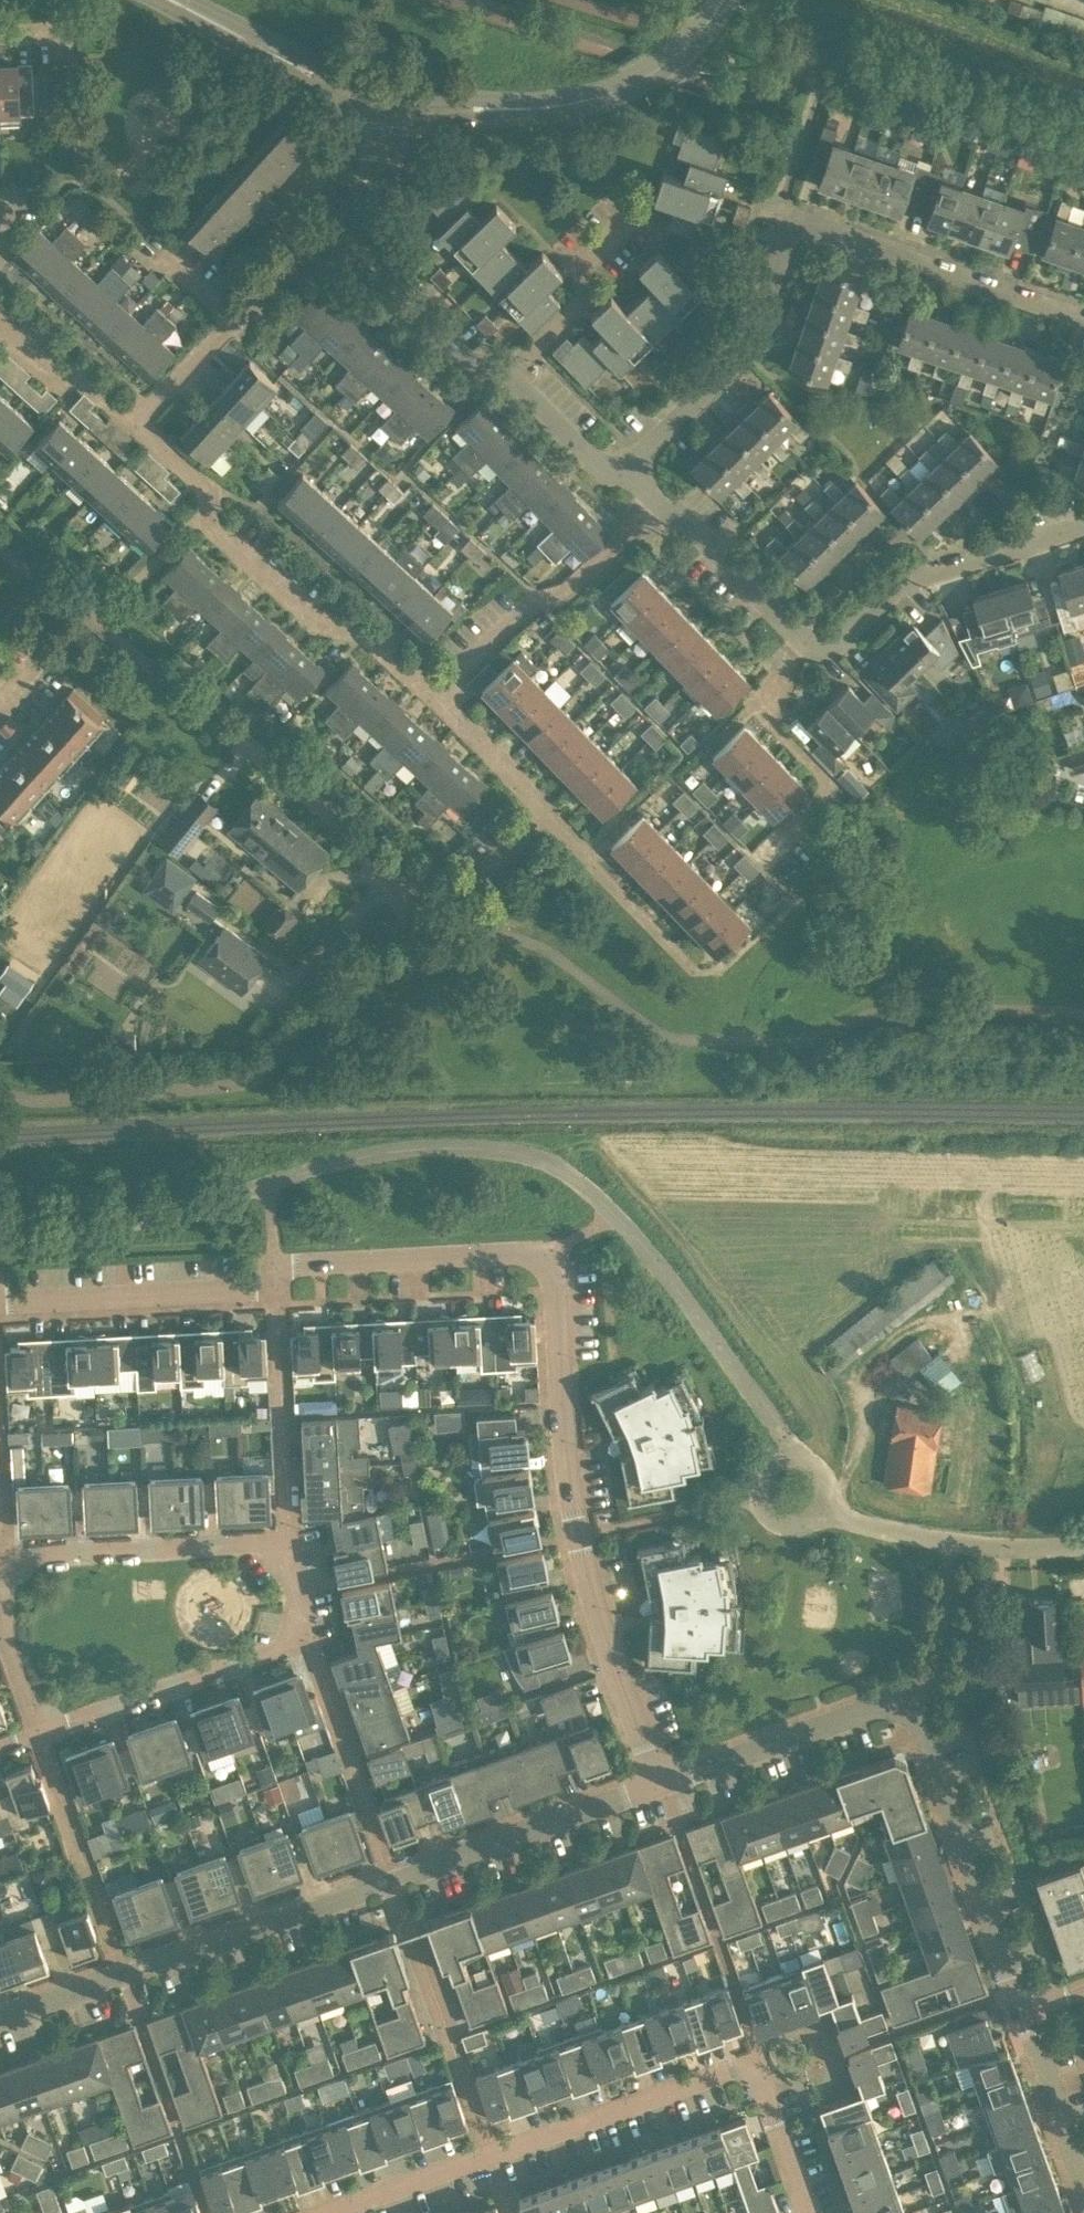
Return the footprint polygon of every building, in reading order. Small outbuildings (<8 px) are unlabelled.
[(1045,4),(1043,10),(1016,0),(1007,0),(1004,9),(1083,37),(1083,17),(1045,4)] [(0,63),(0,122),(21,121),(20,113),(33,113),(32,80),(18,81),(18,62),(0,63)] [(876,110),(887,113),(892,98),(881,95),(876,110)] [(902,102),(892,98),(887,113),(897,117),(902,102)] [(302,142),(310,148),(316,141),(287,114),(184,227),(187,230),(214,254),(220,247),(213,240),(218,235),(225,242),(237,228),(230,222),(235,217),(242,223),(254,209),(247,203),(252,198),(259,204),(263,200),(272,208),(270,210),(276,215),(284,208),(278,202),(276,203),(267,195),(271,191),(264,184),(269,179),(276,186),(288,172),(281,166),(286,161),(293,167),(305,154),(298,147),(302,142)] [(683,177),(662,170),(653,197),(674,204),(667,223),(705,236),(727,172),(714,168),(725,136),(678,120),(674,132),(683,135),(676,156),(689,160),(683,177)] [(819,175),(816,183),(838,190),(852,148),(832,142),(837,129),(823,124),(807,171),(819,175)] [(984,147),(995,151),(1000,136),(989,132),(984,147)] [(1011,139),(1000,136),(995,151),(1005,154),(1011,139)] [(852,148),(838,190),(858,198),(873,156),(871,155),(874,144),(858,139),(854,149),(852,148)] [(879,205),(893,163),(873,156),(858,198),(879,205)] [(900,212),(903,204),(915,209),(929,169),(916,164),(917,162),(900,156),(897,164),(893,163),(879,205),(900,212)] [(460,164),(424,199),(447,223),(437,232),(531,328),(559,300),(545,286),(561,271),(542,251),(526,266),(499,238),(515,223),(496,203),(480,218),(467,205),(477,196),(461,180),(468,173),(460,164)] [(928,213),(925,220),(946,227),(960,186),(965,172),(945,165),(942,173),(929,169),(915,209),(928,213)] [(45,178),(45,168),(32,168),(32,179),(45,178)] [(984,183),(981,193),(967,234),(987,241),(1002,200),(1005,191),(984,183)] [(960,186),(946,227),(967,234),(981,193),(960,186)] [(1066,269),(1069,261),(1081,223),(1066,218),(1072,202),(1061,198),(1042,252),(1058,257),(1055,265),(1066,269)] [(1024,202),(1022,207),(1002,200),(987,241),(1008,249),(1010,243),(1021,247),(1022,246),(1023,246),(1029,229),(1038,232),(1046,208),(1037,205),(1037,206),(1024,202)] [(732,219),(744,223),(750,206),(737,202),(732,219)] [(1081,223),(1069,261),(1083,266),(1080,274),(1083,275),(1083,213),(1081,223)] [(13,256),(35,276),(75,232),(66,224),(51,241),(37,228),(13,256)] [(75,232),(35,276),(58,297),(83,270),(70,258),(85,242),(75,232)] [(592,342),(583,332),(567,348),(560,341),(551,349),(586,385),(610,362),(619,372),(715,278),(688,250),(673,263),(658,248),(638,267),(653,283),(626,310),(610,294),(590,313),(606,329),(592,342)] [(121,274),(131,263),(121,254),(96,282),(83,270),(58,297),(81,318),(121,274)] [(116,299),(141,272),(131,263),(121,274),(81,318),(103,338),(128,310),(116,299)] [(439,265),(429,274),(442,287),(451,278),(439,265)] [(806,289),(814,291),(852,303),(857,289),(873,294),(877,284),(823,265),(818,280),(810,278),(806,289)] [(890,288),(877,284),(873,294),(887,299),(890,288)] [(289,342),(300,351),(340,307),(316,286),(291,313),(305,325),(289,342)] [(868,309),(852,303),(814,291),(809,305),(801,303),(797,314),(805,316),(843,328),(848,314),(864,319),(868,309)] [(917,368),(923,352),(935,315),(920,310),(923,302),(912,298),(902,327),(894,324),(888,340),(912,349),(907,365),(917,368)] [(160,307),(167,313),(174,305),(167,299),(160,307)] [(182,312),(175,305),(167,314),(175,320),(182,312)] [(128,310),(103,338),(126,359),(166,315),(156,306),(141,323),(128,310)] [(337,355),(362,328),(340,307),(300,351),(290,362),(299,370),(324,343),(337,355)] [(937,307),(935,315),(923,352),(937,357),(932,373),(942,377),(948,361),(960,323),(945,318),(948,310),(937,307)] [(699,322),(708,332),(720,320),(711,311),(699,322)] [(497,326),(485,313),(476,322),(488,335),(497,326)] [(176,324),(166,315),(126,359),(149,380),(174,352),(161,340),(176,324)] [(968,386),(973,369),(985,332),(971,327),(973,319),(963,315),(960,323),(948,361),(962,366),(957,382),(968,386)] [(860,334),(843,328),(805,316),(800,330),(793,328),(789,339),(797,341),(835,353),(840,339),(856,344),(860,334)] [(882,318),(878,330),(886,333),(890,320),(882,318)] [(993,394),(998,378),(1010,340),(996,335),(998,328),(988,324),(985,332),(973,369),(987,374),(982,391),(993,394)] [(345,392),(384,348),(362,328),(337,355),(350,366),(335,383),(345,392)] [(1010,340),(998,378),(1013,383),(1007,399),(1018,403),(1023,387),(1035,349),(1021,344),(1024,336),(1013,332),(1010,340)] [(851,359),(835,353),(797,341),(792,355),(784,353),(780,364),(826,379),(831,364),(847,369),(851,359)] [(1038,341),(1035,349),(1023,387),(1038,392),(1032,408),(1043,412),(1061,358),(1046,353),(1049,345),(1038,341)] [(278,353),(288,362),(297,351),(288,342),(278,353)] [(382,396),(407,369),(384,348),(345,392),(353,400),(354,401),(369,384),(382,396)] [(4,379),(20,362),(10,353),(4,359),(0,355),(0,375),(4,379)] [(664,357),(651,368),(660,378),(673,365),(664,357)] [(249,360),(231,379),(258,405),(276,385),(249,360)] [(20,362),(4,379),(23,396),(34,384),(26,377),(31,372),(20,362)] [(389,433),(429,389),(407,369),(382,396),(395,407),(380,424),(389,433)] [(258,405),(231,379),(214,399),(241,424),(258,405)] [(42,392),(34,384),(23,396),(43,414),(58,397),(47,387),(42,392)] [(1082,397),(1083,398),(1083,386),(1077,384),(1073,394),(1082,397)] [(452,410),(429,389),(389,433),(399,442),(414,425),(428,437),(452,410)] [(1048,414),(1073,422),(1083,426),(1083,414),(1077,412),(1074,410),(1065,416),(1055,412),(1054,408),(1056,401),(1058,402),(1062,391),(1056,389),(1048,414)] [(742,404),(748,410),(776,437),(787,427),(799,439),(808,431),(768,390),(756,402),(751,396),(742,404)] [(989,405),(992,395),(982,391),(978,401),(978,402),(989,405)] [(69,407),(88,424),(97,413),(90,407),(94,402),(83,392),(69,407)] [(13,405),(0,394),(0,419),(13,405)] [(241,424),(214,399),(197,417),(224,442),(241,424)] [(453,469),(460,463),(502,422),(482,400),(455,426),(468,439),(445,462),(453,469)] [(1014,414),(1017,404),(1007,400),(1003,410),(1014,414)] [(13,405),(0,419),(0,444),(8,451),(33,424),(13,405)] [(300,427),(302,429),(295,436),(306,446),(328,421),(315,410),(300,427)] [(723,422),(729,428),(757,456),(768,445),(780,458),(788,450),(776,437),(748,410),(737,420),(732,414),(723,422)] [(97,413),(88,424),(106,441),(120,426),(110,416),(106,421),(97,413)] [(208,460),(224,442),(197,417),(180,435),(208,460)] [(34,445),(52,461),(77,434),(59,418),(34,445)] [(498,470),(525,445),(502,422),(460,463),(470,474),(486,458),(498,470)] [(120,426),(106,441),(125,458),(135,447),(127,440),(131,436),(120,426)] [(769,468),(757,456),(729,428),(718,439),(713,433),(704,441),(710,447),(738,474),(749,464),(761,476),(769,468)] [(937,437),(948,449),(977,477),(988,467),(993,473),(1002,465),(968,430),(957,441),(945,429),(937,437)] [(77,434),(52,461),(70,478),(95,451),(77,434)] [(298,455),(306,446),(295,436),(287,445),(298,455)] [(1081,453),(1083,454),(1083,442),(1069,437),(1065,448),(1081,453)] [(395,448),(385,439),(376,450),(385,459),(395,448)] [(341,453),(349,460),(358,450),(351,443),(341,453)] [(503,508),(545,467),(525,445),(498,470),(510,483),(494,499),(503,508)] [(135,447),(125,458),(140,472),(154,456),(147,450),(143,454),(135,447)] [(738,474),(710,447),(699,457),(693,451),(685,459),(719,494),(730,482),(742,495),(750,487),(738,474)] [(983,483),(977,477),(948,449),(938,460),(926,447),(917,455),(929,468),(958,496),(969,485),(974,491),(983,483)] [(366,458),(358,450),(349,460),(357,468),(366,458)] [(831,458),(823,450),(816,458),(823,466),(831,458)] [(95,451),(70,478),(89,495),(114,467),(95,451)] [(1081,453),(1076,467),(1060,462),(1052,460),(1049,470),(1056,473),(1083,482),(1083,454),(1081,453)] [(419,462),(413,469),(424,480),(430,473),(419,462)] [(278,475),(268,466),(261,473),(271,483),(278,475)] [(898,474),(910,486),(939,514),(950,503),(955,509),(963,502),(958,496),(929,468),(918,478),(907,466),(898,474)] [(114,467),(89,495),(107,512),(132,484),(114,467)] [(540,514),(567,489),(545,467),(503,508),(512,518),(528,502),(540,514)] [(271,483),(261,473),(254,481),(264,491),(271,483)] [(277,500),(297,518),(322,491),(302,473),(277,500)] [(179,489),(165,474),(155,485),(170,499),(179,489)] [(379,487),(386,494),(395,484),(388,477),(379,487)] [(823,486),(835,499),(863,527),(874,516),(880,522),(888,514),(855,480),(843,491),(831,479),(823,486)] [(132,484),(107,512),(126,528),(151,501),(132,484)] [(404,492),(395,484),(386,494),(394,502),(404,492)] [(944,520),(939,514),(910,486),(899,496),(887,484),(879,492),(919,533),(930,522),(936,528),(944,520)] [(545,552),(588,510),(567,489),(540,514),(552,527),(536,543),(545,552)] [(316,535),(341,508),(322,491),(297,518),(316,535)] [(804,505),(816,517),(844,545),(855,535),(861,541),(869,533),(863,527),(835,499),(824,509),(812,497),(804,505)] [(172,520),(151,501),(126,528),(147,547),(172,520)] [(432,502),(423,513),(430,520),(440,509),(432,502)] [(334,551),(359,524),(341,508),(316,535),(334,551)] [(445,543),(460,527),(440,509),(430,520),(439,528),(434,533),(445,543)] [(588,510),(545,552),(549,556),(529,575),(534,581),(555,563),(554,561),(570,546),(583,559),(610,533),(588,510)] [(850,551),(844,545),(816,517),(805,528),(793,515),(785,523),(797,536),(825,564),(836,553),(842,559),(850,551)] [(353,569),(378,542),(359,524),(334,551),(353,569)] [(831,570),(825,564),(797,536),(786,546),(774,534),(766,542),(805,583),(817,572),(823,577),(831,570)] [(469,536),(459,547),(467,554),(477,543),(469,536)] [(406,549),(396,558),(378,542),(353,569),(372,586),(406,549)] [(475,562),(485,551),(477,543),(467,554),(475,562)] [(160,602),(169,610),(209,566),(187,546),(162,574),(175,586),(160,602)] [(406,549),(372,586),(390,603),(415,575),(423,565),(406,549)] [(1083,562),(1058,570),(1068,600),(1055,604),(1064,630),(1076,626),(1083,624),(1083,563),(1083,562)] [(207,615),(232,587),(209,566),(169,610),(180,620),(195,603),(207,615)] [(610,600),(625,616),(657,585),(641,570),(610,600)] [(415,575),(390,603),(409,620),(434,593),(415,575)] [(1026,580),(999,588),(1011,625),(1014,634),(1051,623),(1045,606),(1035,609),(1026,580)] [(640,632),(672,601),(657,585),(625,616),(640,632)] [(215,653),(255,608),(232,587),(207,615),(220,627),(205,643),(215,653)] [(1011,625),(999,588),(972,596),(983,630),(958,638),(971,662),(978,660),(975,649),(996,642),(997,645),(1016,639),(1014,634),(1011,625)] [(452,609),(434,593),(409,620),(427,636),(448,614),(454,620),(467,607),(460,601),(452,609)] [(656,647),(687,617),(672,601),(640,632),(656,647)] [(278,629),(255,608),(215,653),(225,661),(240,644),(253,656),(278,629)] [(671,663),(702,632),(687,617),(656,647),(671,663)] [(906,633),(903,630),(891,641),(917,668),(929,657),(939,668),(957,651),(941,617),(924,634),(915,624),(906,633)] [(586,624),(575,635),(590,650),(601,639),(586,624)] [(560,627),(549,638),(556,646),(567,635),(560,627)] [(260,693),(300,649),(278,629),(253,656),(266,668),(250,684),(260,693)] [(702,632),(671,663),(686,679),(718,648),(702,632)] [(1083,664),(1083,652),(1079,634),(1061,639),(1070,668),(1083,664)] [(564,654),(575,643),(567,635),(556,646),(564,654)] [(598,658),(609,647),(601,639),(590,650),(598,658)] [(905,679),(917,668),(891,641),(880,652),(883,655),(874,664),(881,671),(870,681),(896,708),(908,697),(908,682),(905,679)] [(701,694),(733,664),(718,648),(686,679),(701,694)] [(323,670),(300,649),(260,693),(270,702),(285,685),(298,697),(323,670)] [(499,671),(489,660),(479,670),(489,680),(482,687),(498,704),(529,673),(528,672),(536,665),(521,649),(499,671)] [(590,659),(579,670),(587,677),(598,666),(590,659)] [(323,718),(332,726),(373,682),(350,662),(325,689),(339,701),(323,718)] [(624,664),(613,674),(620,681),(631,671),(624,664)] [(748,680),(733,664),(701,694),(717,710),(748,680)] [(595,685),(605,674),(598,666),(587,677),(595,685)] [(1029,673),(1036,696),(1050,692),(1042,669),(1029,673)] [(633,695),(644,685),(631,671),(620,681),(633,695)] [(529,673),(498,704),(513,719),(544,689),(529,673)] [(370,730),(395,703),(373,682),(332,726),(343,736),(358,719),(370,730)] [(847,683),(826,703),(854,732),(875,712),(847,683)] [(98,721),(103,716),(72,688),(54,707),(51,703),(47,708),(50,711),(26,738),(23,735),(18,740),(21,743),(0,766),(0,815),(7,822),(12,816),(16,820),(102,725),(98,721)] [(544,689),(513,719),(528,735),(559,704),(544,689)] [(621,690),(610,701),(617,708),(628,698),(621,690)] [(654,695),(643,705),(651,713),(662,703),(654,695)] [(625,716),(635,705),(628,698),(617,708),(625,716)] [(378,768),(418,724),(395,703),(370,730),(384,742),(368,759),(378,768)] [(659,721),(669,711),(662,703),(651,713),(659,721)] [(834,752),(854,732),(826,703),(806,724),(834,752)] [(528,735),(543,750),(574,720),(559,704),(528,735)] [(16,723),(8,716),(0,725),(0,729),(6,734),(16,723)] [(590,736),(574,720),(543,750),(559,767),(590,736)] [(651,722),(641,733),(648,740),(659,729),(651,722)] [(269,723),(263,729),(270,736),(275,729),(269,723)] [(712,754),(727,769),(759,739),(744,723),(712,754)] [(415,771),(440,744),(418,724),(378,768),(371,776),(369,778),(375,783),(379,787),(388,777),(403,760),(415,771)] [(655,747),(666,737),(659,729),(648,740),(655,747)] [(679,742),(687,750),(698,740),(690,732),(679,742)] [(590,736),(559,767),(574,783),(605,752),(590,736)] [(326,756),(333,748),(323,739),(315,747),(326,756)] [(742,784),(774,754),(759,739),(727,769),(742,784)] [(423,808),(463,764),(440,744),(415,771),(429,783),(414,800),(423,808)] [(1069,752),(1074,769),(1083,766),(1083,747),(1069,752)] [(605,752),(574,783),(588,798),(620,767),(605,752)] [(349,754),(340,764),(349,772),(358,762),(349,754)] [(758,800),(789,770),(774,754),(742,784),(758,800)] [(486,786),(463,764),(423,808),(425,810),(417,818),(426,826),(448,801),(462,813),(486,786)] [(635,783),(620,767),(588,798),(603,813),(635,783)] [(805,786),(789,770),(758,800),(773,817),(805,786)] [(684,779),(691,787),(698,780),(691,772),(684,779)] [(362,784),(369,790),(375,783),(369,778),(371,776),(370,775),(362,784)] [(703,780),(692,790),(699,797),(710,787),(703,780)] [(867,787),(859,780),(850,789),(857,797),(867,787)] [(707,805),(718,794),(710,787),(699,797),(707,805)] [(158,841),(177,856),(217,805),(198,790),(158,841)] [(662,810),(669,818),(679,807),(690,797),(683,790),(662,810)] [(227,828),(260,856),(297,887),(328,851),(291,820),(258,791),(227,828)] [(687,815),(698,805),(690,797),(679,807),(687,815)] [(56,806),(48,817),(56,824),(65,813),(56,806)] [(734,810),(723,821),(730,829),(741,818),(734,810)] [(611,843),(626,859),(657,828),(642,813),(611,843)] [(737,837),(749,826),(741,818),(730,829),(737,837)] [(713,821),(703,832),(710,839),(720,828),(713,821)] [(641,875),(672,844),(657,828),(626,859),(641,875)] [(717,847),(728,836),(720,828),(710,839),(717,847)] [(29,842),(29,848),(35,853),(43,844),(34,836),(29,842)] [(656,890),(687,859),(672,844),(641,875),(656,890)] [(744,852),(733,863),(740,870),(751,859),(744,852)] [(178,899),(194,877),(165,856),(149,878),(178,899)] [(210,856),(204,864),(195,857),(188,865),(203,876),(204,876),(213,883),(221,872),(212,865),(215,860),(210,856)] [(671,905),(702,874),(687,859),(656,890),(671,905)] [(759,867),(751,859),(740,870),(748,878),(759,867)] [(687,922),(718,891),(702,874),(671,905),(687,922)] [(702,937),(733,906),(718,891),(687,922),(702,937)] [(218,908),(196,893),(186,905),(209,921),(218,908)] [(780,911),(791,901),(784,893),(773,904),(780,911)] [(262,925),(279,939),(297,916),(280,902),(262,925)] [(749,923),(733,906),(702,937),(717,953),(749,923)] [(224,926),(198,961),(240,993),(267,957),(224,926)] [(0,975),(0,978),(6,982),(0,990),(0,992),(17,1004),(34,980),(8,962),(0,975)] [(107,1032),(107,1048),(134,1047),(134,1031),(107,1032)] [(943,1284),(925,1263),(903,1281),(894,1289),(912,1310),(943,1284)] [(520,1311),(492,1313),(495,1369),(517,1367),(517,1362),(537,1361),(536,1339),(535,1340),(534,1317),(521,1318),(520,1311)] [(480,1370),(495,1369),(492,1313),(453,1315),(455,1359),(480,1358),(480,1370)] [(429,1360),(455,1359),(453,1315),(413,1317),(415,1352),(429,1351),(429,1360)] [(415,1361),(415,1352),(413,1317),(372,1319),(375,1363),(376,1363),(376,1380),(400,1369),(400,1362),(415,1361)] [(374,1363),(375,1363),(372,1319),(331,1321),(334,1378),(335,1378),(335,1366),(360,1364),(360,1355),(374,1354),(374,1363)] [(313,1379),(334,1378),(331,1321),(303,1323),(304,1330),(290,1330),(292,1353),(291,1353),(292,1375),(312,1373),(313,1379)] [(251,1326),(221,1327),(224,1383),(248,1382),(248,1377),(267,1376),(266,1354),(265,1332),(251,1332),(251,1326)] [(200,1328),(178,1330),(181,1386),(205,1384),(204,1372),(222,1371),(223,1384),(224,1383),(221,1327),(200,1328)] [(178,1330),(135,1332),(137,1388),(156,1387),(155,1375),(179,1374),(180,1386),(181,1386),(178,1330)] [(135,1332),(91,1334),(93,1378),(119,1377),(119,1368),(135,1367),(137,1388),(135,1332)] [(75,1379),(93,1378),(91,1334),(48,1337),(51,1393),(76,1392),(75,1379)] [(26,1394),(51,1393),(48,1337),(17,1338),(18,1345),(5,1346),(6,1368),(5,1368),(7,1390),(26,1389),(26,1394)] [(931,1354),(916,1337),(889,1359),(903,1377),(931,1354)] [(637,1388),(630,1373),(590,1392),(610,1433),(611,1435),(615,1442),(615,1444),(617,1453),(623,1481),(624,1488),(627,1500),(671,1491),(667,1474),(680,1472),(679,1465),(707,1460),(698,1415),(678,1375),(652,1388),(649,1382),(646,1383),(637,1388)] [(539,1398),(538,1385),(525,1386),(526,1399),(539,1398)] [(418,1404),(429,1403),(428,1387),(417,1388),(418,1404)] [(325,1410),(336,1409),(335,1398),(330,1398),(324,1404),(325,1410)] [(897,1404),(896,1408),(890,1442),(884,1483),(929,1490),(942,1411),(900,1405),(897,1404)] [(463,1427),(462,1407),(431,1408),(431,1428),(463,1427)] [(469,1431),(472,1459),(527,1453),(525,1425),(516,1426),(514,1412),(476,1414),(478,1430),(469,1431)] [(301,1418),(304,1467),(368,1463),(368,1454),(352,1455),(351,1445),(360,1445),(358,1415),(301,1418)] [(250,1429),(270,1428),(270,1417),(249,1417),(240,1418),(240,1428),(250,1428),(250,1429)] [(399,1449),(402,1461),(415,1458),(407,1421),(398,1423),(404,1448),(399,1449)] [(219,1422),(207,1423),(207,1435),(219,1435),(219,1422)] [(138,1424),(122,1424),(123,1442),(139,1441),(138,1424)] [(172,1424),(140,1425),(140,1440),(173,1439),(172,1424)] [(92,1426),(93,1438),(107,1438),(106,1425),(92,1426)] [(41,1430),(41,1443),(72,1441),(72,1429),(41,1430)] [(27,1431),(8,1432),(9,1441),(28,1440),(27,1431)] [(22,1444),(10,1445),(11,1456),(23,1456),(22,1444)] [(472,1459),(478,1459),(480,1474),(478,1474),(474,1480),(477,1502),(532,1494),(528,1467),(519,1468),(517,1455),(528,1454),(527,1453),(472,1459)] [(420,1483),(415,1458),(402,1461),(404,1473),(409,1472),(411,1485),(420,1483)] [(331,1514),(332,1522),(376,1513),(376,1512),(364,1515),(362,1482),(353,1483),(353,1473),(369,1472),(368,1463),(304,1467),(306,1515),(331,1514)] [(273,1470),(241,1472),(244,1516),(262,1515),(261,1501),(268,1501),(267,1490),(274,1489),(273,1470)] [(217,1473),(217,1477),(209,1478),(210,1504),(225,1503),(225,1517),(244,1516),(241,1472),(217,1473)] [(200,1474),(175,1476),(178,1520),(196,1519),(195,1505),(202,1505),(202,1504),(210,1504),(209,1478),(200,1478),(200,1474)] [(151,1477),(151,1481),(142,1481),(144,1508),(158,1507),(159,1521),(178,1520),(175,1476),(151,1477)] [(134,1478),(109,1479),(111,1524),(130,1523),(129,1509),(144,1508),(142,1481),(134,1482),(134,1478)] [(85,1480),(85,1486),(76,1486),(78,1511),(92,1511),(93,1525),(111,1524),(109,1479),(85,1480)] [(67,1481),(43,1483),(45,1527),(64,1526),(63,1512),(78,1511),(76,1486),(68,1486),(67,1481)] [(27,1528),(45,1527),(43,1483),(11,1485),(12,1503),(19,1503),(20,1515),(26,1514),(27,1528)] [(532,1495),(532,1494),(477,1502),(477,1503),(493,1501),(496,1515),(487,1517),(493,1545),(539,1536),(534,1508),(525,1509),(522,1496),(532,1495)] [(441,1508),(426,1511),(429,1524),(444,1520),(441,1508)] [(381,1539),(376,1513),(332,1522),(337,1548),(381,1539)] [(422,1518),(409,1521),(411,1533),(424,1530),(422,1518)] [(414,1545),(426,1542),(424,1530),(411,1533),(414,1545)] [(387,1566),(381,1539),(337,1548),(343,1575),(387,1566)] [(703,1641),(731,1643),(735,1598),(726,1554),(698,1559),(696,1553),(683,1555),(680,1539),(636,1547),(638,1558),(639,1564),(643,1581),(646,1599),(647,1604),(647,1613),(646,1626),(644,1661),(671,1663),(688,1664),(689,1647),(700,1647),(702,1648),(703,1641)] [(495,1558),(504,1601),(551,1589),(541,1591),(539,1578),(547,1576),(542,1548),(495,1558)] [(450,1574),(463,1572),(462,1564),(448,1567),(450,1574)] [(346,1588),(351,1615),(395,1606),(389,1579),(346,1588)] [(435,1585),(422,1588),(425,1600),(437,1598),(435,1585)] [(558,1616),(551,1589),(504,1601),(504,1602),(505,1602),(512,1628),(521,1625),(524,1639),(553,1631),(549,1618),(558,1616)] [(428,1617),(441,1614),(437,1598),(425,1600),(428,1617)] [(1056,1599),(1029,1600),(1031,1637),(1031,1639),(1032,1658),(1013,1659),(1014,1686),(1063,1684),(1062,1657),(1060,1658),(1059,1638),(1060,1637),(1059,1618),(1057,1618),(1056,1599)] [(455,1600),(444,1602),(447,1613),(458,1610),(455,1600)] [(400,1632),(395,1606),(351,1615),(356,1641),(400,1632)] [(553,1631),(524,1639),(503,1646),(505,1651),(506,1655),(508,1660),(511,1666),(513,1670),(515,1675),(518,1679),(522,1685),(539,1680),(566,1672),(562,1658),(570,1656),(562,1628),(553,1631)] [(329,1651),(350,1645),(346,1629),(324,1635),(329,1651)] [(334,1657),(343,1680),(385,1665),(375,1638),(400,1633),(400,1632),(356,1641),(358,1648),(334,1657)] [(445,1633),(431,1636),(434,1648),(447,1645),(445,1633)] [(436,1660),(450,1657),(447,1645),(434,1648),(436,1660)] [(343,1680),(351,1702),(393,1688),(385,1665),(343,1680)] [(451,1666),(438,1671),(444,1697),(457,1695),(451,1666)] [(294,1673),(276,1680),(291,1721),(321,1711),(315,1693),(308,1695),(304,1685),(298,1687),(294,1673)] [(264,1699),(250,1704),(258,1727),(266,1724),(268,1730),(291,1721),(276,1680),(259,1686),(264,1699)] [(572,1729),(557,1734),(566,1761),(579,1757),(584,1772),(609,1763),(596,1726),(590,1728),(580,1701),(574,1682),(542,1693),(547,1707),(549,1714),(565,1709),(572,1729)] [(401,1711),(393,1688),(351,1702),(359,1725),(401,1711)] [(513,1719),(547,1707),(542,1693),(508,1706),(513,1719)] [(446,1711),(460,1709),(459,1704),(457,1695),(444,1697),(446,1711)] [(231,1696),(214,1702),(229,1744),(252,1735),(250,1730),(258,1727),(250,1704),(236,1709),(231,1696)] [(509,1712),(504,1699),(492,1704),(496,1717),(509,1712)] [(201,1721),(187,1726),(196,1749),(203,1746),(205,1752),(229,1744),(214,1702),(196,1708),(201,1721)] [(409,1734),(401,1711),(359,1725),(367,1748),(409,1734)] [(169,1718),(151,1724),(166,1766),(189,1757),(187,1752),(196,1749),(187,1726),(173,1731),(169,1718)] [(437,1731),(440,1737),(452,1733),(447,1719),(435,1724),(437,1731)] [(138,1743),(125,1748),(133,1771),(141,1768),(143,1774),(166,1766),(151,1724),(134,1730),(138,1743)] [(441,1754),(434,1733),(421,1737),(428,1758),(441,1754)] [(554,1766),(566,1761),(557,1734),(521,1746),(536,1789),(559,1781),(554,1766)] [(536,1789),(521,1746),(518,1738),(483,1751),(495,1786),(508,1782),(513,1797),(536,1789)] [(412,1816),(425,1812),(415,1784),(393,1792),(386,1772),(420,1760),(413,1739),(369,1755),(385,1801),(379,1803),(393,1840),(418,1831),(412,1816)] [(106,1740),(89,1746),(104,1788),(127,1780),(125,1774),(133,1771),(125,1748),(111,1753),(106,1740)] [(74,1798),(104,1788),(89,1746),(71,1752),(76,1765),(70,1767),(74,1778),(67,1780),(74,1798)] [(319,1765),(338,1759),(334,1748),(316,1755),(319,1765)] [(495,1786),(483,1751),(447,1763),(450,1772),(466,1814),(488,1806),(483,1791),(495,1786)] [(883,1831),(883,1832),(925,1818),(907,1767),(902,1751),(886,1757),(836,1774),(848,1809),(879,1797),(890,1829),(883,1831)] [(342,1768),(338,1759),(319,1765),(323,1775),(342,1768)] [(14,1795),(2,1799),(7,1814),(7,1813),(11,1825),(23,1821),(20,1810),(45,1801),(49,1800),(41,1776),(36,1778),(31,1762),(5,1771),(14,1795)] [(258,1774),(261,1784),(273,1779),(270,1769),(258,1774)] [(443,1823),(466,1814),(450,1772),(415,1784),(425,1812),(437,1807),(443,1823)] [(851,1816),(848,1809),(836,1774),(813,1782),(828,1824),(851,1816)] [(238,1777),(212,1786),(217,1800),(243,1791),(238,1777)] [(828,1824),(813,1782),(790,1790),(805,1832),(828,1824)] [(264,1788),(269,1803),(281,1799),(275,1784),(264,1788)] [(805,1832),(790,1790),(768,1798),(783,1840),(805,1832)] [(783,1840),(768,1798),(745,1806),(760,1848),(783,1840)] [(7,1814),(2,1799),(0,1800),(0,1829),(12,1825),(11,1825),(7,1813),(7,1814)] [(230,1801),(217,1805),(222,1817),(234,1813),(230,1801)] [(148,1810),(153,1823),(166,1818),(161,1805),(148,1810)] [(132,1815),(137,1828),(150,1823),(144,1806),(131,1811),(132,1815)] [(760,1848),(745,1806),(723,1815),(739,1856),(760,1848)] [(355,1807),(325,1817),(340,1859),(357,1853),(353,1840),(358,1838),(355,1827),(361,1825),(355,1807)] [(185,1816),(189,1827),(200,1823),(196,1812),(185,1816)] [(761,1920),(739,1856),(723,1815),(689,1826),(685,1828),(697,1860),(715,1854),(729,1895),(711,1901),(723,1934),(761,1920)] [(304,1831),(296,1834),(304,1857),(318,1852),(323,1865),(340,1859),(325,1817),(302,1825),(304,1831)] [(925,1818),(883,1832),(891,1855),(933,1841),(925,1818)] [(106,1829),(87,1836),(91,1846),(110,1839),(106,1829)] [(260,1838),(259,1829),(228,1830),(228,1839),(260,1838)] [(290,1862),(304,1857),(296,1834),(288,1837),(286,1831),(263,1839),(277,1881),(295,1875),(290,1862)] [(684,1865),(673,1832),(668,1833),(635,1845),(649,1887),(650,1888),(672,1952),(711,1938),(699,1905),(681,1911),(667,1871),(684,1865)] [(91,1846),(95,1856),(114,1849),(110,1839),(91,1846)] [(241,1853),(233,1856),(242,1879),(255,1874),(260,1887),(277,1881),(263,1839),(239,1847),(241,1853)] [(933,1841),(891,1855),(899,1878),(941,1863),(933,1841)] [(850,1851),(835,1844),(829,1856),(844,1864),(850,1851)] [(649,1887),(635,1845),(612,1853),(626,1895),(649,1887)] [(0,1853),(0,1873),(22,1868),(17,1849),(0,1853)] [(228,1884),(242,1879),(233,1856),(225,1859),(223,1853),(200,1861),(215,1903),(232,1897),(228,1884)] [(588,1862),(603,1904),(626,1895),(612,1853),(588,1862)] [(872,1861),(856,1854),(850,1866),(866,1873),(872,1861)] [(823,1868),(839,1876),(844,1864),(829,1856),(823,1868)] [(198,1909),(215,1903),(200,1861),(177,1870),(179,1875),(171,1878),(179,1901),(193,1896),(198,1909)] [(603,1904),(588,1862),(564,1870),(579,1912),(582,1921),(592,1918),(591,1915),(605,1910),(603,1904)] [(1053,1921),(1083,1911),(1083,1862),(1038,1877),(1053,1921)] [(907,1900),(949,1886),(941,1863),(899,1878),(907,1900)] [(844,1879),(860,1886),(866,1873),(850,1866),(844,1879)] [(579,1912),(564,1870),(540,1879),(555,1921),(579,1912)] [(165,1906),(179,1901),(171,1878),(163,1881),(161,1875),(138,1884),(152,1925),(170,1919),(165,1906)] [(555,1921),(540,1879),(517,1887),(532,1929),(555,1921)] [(823,1899),(817,1883),(800,1889),(806,1905),(823,1899)] [(135,1932),(152,1925),(138,1884),(108,1894),(114,1912),(121,1910),(125,1921),(130,1918),(135,1932)] [(915,1923),(957,1908),(949,1886),(907,1900),(915,1923)] [(532,1929),(517,1887),(493,1896),(508,1938),(532,1929)] [(800,1907),(795,1891),(777,1897),(783,1913),(800,1907)] [(865,1895),(850,1901),(856,1918),(872,1912),(865,1895)] [(508,1938),(493,1896),(469,1904),(484,1946),(508,1938)] [(760,1903),(766,1919),(783,1913),(777,1897),(760,1903)] [(483,1946),(484,1946),(469,1904),(431,1918),(426,1919),(433,1938),(438,1936),(470,2024),(508,2010),(496,1977),(473,1986),(460,1949),(481,1941),(483,1946)] [(54,1907),(42,1912),(51,1938),(63,1934),(71,1958),(97,1949),(91,1933),(96,1931),(87,1908),(82,1910),(58,1918),(54,1907)] [(923,1945),(965,1931),(957,1908),(915,1923),(923,1945)] [(1053,1921),(1067,1965),(1083,1959),(1083,1911),(1053,1921)] [(40,1942),(51,1938),(42,1912),(23,1918),(24,1930),(10,1935),(24,1975),(48,1966),(40,1942)] [(862,1934),(878,1929),(872,1912),(856,1918),(862,1934)] [(802,1926),(798,1914),(786,1919),(790,1930),(802,1926)] [(776,1922),(780,1934),(790,1930),(786,1919),(776,1922)] [(24,1975),(10,1935),(6,1925),(0,1927),(0,1983),(24,1975)] [(761,1941),(757,1929),(746,1933),(750,1945),(761,1941)] [(388,1933),(349,1946),(364,1988),(365,1988),(363,1983),(385,1975),(398,2012),(375,2020),(387,2053),(425,2040),(394,1952),(399,1950),(393,1931),(388,1933)] [(923,1945),(931,1968),(973,1954),(965,1931),(923,1945)] [(735,1937),(739,1948),(750,1945),(746,1933),(735,1937)] [(644,1944),(650,1960),(666,1954),(661,1938),(644,1944)] [(882,1941),(866,1946),(872,1963),(888,1957),(882,1941)] [(326,1955),(340,1997),(364,1988),(349,1946),(326,1955)] [(856,1946),(841,1952),(846,1966),(861,1961),(856,1946)] [(642,1963),(636,1947),(620,1952),(625,1969),(642,1963)] [(603,1958),(609,1975),(625,1969),(620,1952),(603,1958)] [(802,1965),(800,1966),(796,1954),(780,1960),(784,1971),(782,1972),(797,2014),(817,2007),(803,1966),(802,1965)] [(915,1995),(952,1982),(958,2000),(986,1990),(983,1980),(973,1954),(931,1968),(879,1985),(893,2023),(921,2013),(915,1995)] [(302,1963),(317,2005),(340,1997),(326,1955),(302,1963)] [(803,1966),(817,2007),(830,2002),(838,1999),(837,1997),(822,1955),(801,1962),(802,1965),(803,1966)] [(686,1971),(697,1967),(693,1956),(682,1960),(686,1971)] [(888,1957),(872,1963),(878,1980),(894,1974),(888,1957)] [(278,1972),(293,2014),(317,2005),(302,1963),(278,1972)] [(596,1979),(590,1963),(573,1969),(579,1985),(596,1979)] [(665,1975),(661,1963),(648,1968),(653,1980),(665,1975)] [(500,1971),(514,2008),(531,2002),(525,1986),(521,1976),(517,1965),(500,1971)] [(556,1974),(562,1991),(579,1985),(573,1969),(556,1974)] [(536,1970),(521,1976),(525,1986),(531,2002),(548,1996),(542,1980),(540,1981),(536,1970)] [(254,1980),(269,2022),(293,2014),(278,1972),(254,1980)] [(797,2014),(782,1972),(762,1979),(777,2021),(797,2014)] [(756,2028),(777,2021),(762,1979),(742,1986),(755,2024),(756,2028)] [(231,1988),(245,2030),(269,2022),(254,1980),(231,1988)] [(616,1982),(606,1986),(608,1991),(614,1993),(620,1990),(616,1982)] [(727,1985),(694,1996),(710,2041),(742,2029),(727,1985)] [(207,1997),(222,2039),(245,2030),(231,1988),(207,1997)] [(580,2001),(577,1993),(555,2001),(560,2015),(575,2009),(580,2001)] [(860,2016),(851,1993),(837,1997),(838,1999),(830,2002),(843,2040),(887,2025),(881,2009),(860,2016)] [(710,2041),(694,1996),(663,2007),(679,2052),(710,2041)] [(183,2005),(199,2047),(222,2039),(207,1997),(183,2005)] [(184,2125),(222,2112),(199,2047),(183,2005),(150,2017),(146,2018),(157,2051),(175,2045),(189,2086),(172,2092),(184,2125)] [(679,2052),(663,2007),(632,2018),(648,2063),(679,2052)] [(976,2007),(953,2016),(957,2025),(946,2029),(959,2063),(967,2060),(967,2061),(1007,2046),(1001,2031),(991,2035),(985,2015),(979,2017),(976,2007)] [(599,2024),(616,2074),(648,2063),(632,2018),(602,2029),(600,2024),(599,2024)] [(145,2056),(133,2023),(129,2024),(96,2036),(110,2078),(133,2143),(171,2129),(159,2096),(142,2103),(127,2062),(145,2056)] [(616,2074),(599,2024),(567,2035),(585,2085),(616,2074)] [(465,2047),(486,2040),(481,2027),(461,2034),(465,2047)] [(358,2045),(354,2035),(339,2040),(343,2051),(341,2051),(346,2068),(363,2062),(358,2045)] [(585,2085),(567,2035),(536,2046),(554,2096),(585,2085)] [(110,2078),(96,2036),(73,2044),(88,2086),(110,2078)] [(861,2091),(864,2093),(864,2092),(884,2085),(876,2061),(896,2054),(890,2038),(848,2053),(861,2091)] [(380,2056),(374,2039),(358,2045),(363,2062),(380,2056)] [(88,2086),(73,2044),(50,2052),(65,2094),(88,2086)] [(507,2062),(523,2107),(554,2096),(536,2046),(535,2047),(537,2052),(507,2062)] [(1007,2046),(967,2061),(974,2082),(1015,2068),(1007,2046)] [(28,2060),(43,2102),(65,2094),(50,2052),(28,2060)] [(410,2067),(406,2054),(397,2057),(402,2070),(410,2067)] [(333,2072),(328,2056),(311,2062),(316,2078),(333,2072)] [(43,2102),(28,2060),(5,2068),(20,2110),(43,2102)] [(294,2068),(299,2084),(316,2078),(311,2062),(294,2068)] [(491,2118),(523,2107),(507,2062),(475,2074),(491,2118)] [(5,2068),(0,2070),(0,2117),(20,2110),(5,2068)] [(982,2103),(1022,2089),(1015,2068),(974,2082),(982,2103)] [(285,2089),(280,2074),(263,2080),(269,2095),(285,2089)] [(450,2077),(418,2088),(435,2138),(468,2126),(450,2077)] [(247,2086),(252,2101),(269,2095),(263,2080),(247,2086)] [(934,2096),(931,2085),(915,2090),(919,2100),(934,2096)] [(907,2086),(895,2090),(900,2102),(911,2098),(907,2086)] [(222,2094),(228,2110),(244,2104),(239,2088),(222,2094)] [(435,2138),(418,2088),(387,2099),(404,2149),(435,2138)] [(1022,2089),(982,2103),(989,2125),(1030,2110),(1022,2089)] [(819,2106),(827,2128),(869,2113),(871,2112),(864,2093),(861,2091),(819,2106)] [(903,2112),(915,2108),(911,2098),(900,2102),(903,2112)] [(404,2149),(387,2099),(355,2110),(373,2160),(404,2149)] [(938,2106),(923,2111),(927,2123),(942,2117),(938,2106)] [(373,2160),(355,2110),(324,2122),(342,2171),(373,2160)] [(1030,2110),(989,2125),(996,2145),(986,2148),(987,2149),(1037,2132),(1030,2110)] [(869,2113),(827,2128),(834,2147),(876,2133),(869,2113)] [(718,2124),(733,2167),(749,2212),(779,2212),(768,2181),(757,2184),(747,2156),(758,2152),(745,2115),(718,2124)] [(931,2133),(945,2128),(942,2117),(927,2123),(931,2133)] [(918,2118),(907,2121),(914,2142),(925,2138),(918,2118)] [(105,2125),(108,2134),(105,2135),(111,2151),(128,2145),(122,2129),(119,2130),(116,2121),(105,2125)] [(342,2171),(324,2122),(293,2133),(310,2182),(342,2171)] [(733,2167),(718,2124),(698,2131),(713,2174),(733,2167)] [(28,2130),(20,2145),(35,2152),(42,2137),(28,2130)] [(713,2174),(698,2131),(678,2139),(693,2181),(713,2174)] [(1004,2167),(1045,2153),(1037,2132),(987,2149),(993,2170),(1004,2166),(1004,2167)] [(262,2144),(279,2193),(310,2182),(293,2133),(262,2144)] [(876,2133),(834,2147),(841,2167),(883,2153),(876,2133)] [(83,2143),(88,2159),(111,2151),(105,2135),(83,2143)] [(45,2157),(52,2142),(42,2137),(35,2152),(45,2157)] [(918,2152),(929,2149),(925,2138),(914,2142),(918,2152)] [(168,2151),(164,2139),(152,2143),(156,2155),(168,2151)] [(693,2181),(678,2139),(659,2146),(673,2188),(693,2181)] [(66,2149),(72,2165),(88,2159),(83,2143),(66,2149)] [(141,2147),(146,2159),(156,2155),(152,2143),(141,2147)] [(230,2155),(248,2204),(279,2193),(262,2144),(230,2155)] [(673,2188),(659,2146),(639,2153),(653,2195),(673,2188)] [(957,2160),(953,2148),(938,2153),(942,2165),(957,2160)] [(18,2151),(11,2167),(25,2174),(32,2158),(18,2151)] [(619,2160),(633,2202),(653,2195),(639,2153),(619,2160)] [(883,2153),(841,2167),(848,2187),(890,2173),(883,2153)] [(1012,2188),(1052,2174),(1045,2153),(1004,2167),(1012,2188)] [(112,2158),(117,2172),(129,2169),(123,2154),(112,2158)] [(215,2212),(224,2212),(248,2204),(230,2155),(198,2166),(215,2212)] [(45,2164),(32,2158),(25,2174),(35,2178),(35,2177),(37,2182),(49,2177),(45,2164)] [(106,2177),(117,2172),(112,2158),(101,2162),(106,2177)] [(599,2167),(613,2209),(633,2202),(619,2160),(599,2167)] [(946,2175),(960,2170),(957,2160),(942,2165),(946,2175)] [(935,2166),(924,2170),(928,2182),(940,2178),(935,2166)] [(592,2212),(602,2212),(613,2209),(599,2167),(579,2174),(592,2212)] [(890,2173),(848,2187),(855,2207),(897,2193),(890,2173)] [(579,2174),(559,2181),(570,2212),(592,2212),(579,2174)] [(1059,2194),(1052,2174),(1012,2188),(1002,2192),(1010,2212),(1043,2201),(1043,2200),(1059,2194)] [(932,2193),(944,2189),(940,2178),(928,2182),(932,2193)] [(559,2181),(539,2188),(547,2212),(570,2212),(559,2181)] [(51,2184),(35,2190),(42,2207),(58,2201),(51,2184)] [(177,2212),(201,2212),(191,2187),(171,2194),(169,2189),(168,2189),(177,2212)] [(539,2188),(518,2195),(524,2212),(547,2212),(539,2188)] [(168,2189),(148,2196),(154,2212),(177,2212),(168,2189)] [(968,2191),(953,2196),(957,2208),(972,2202),(968,2191)] [(1065,2191),(1059,2194),(1043,2200),(1043,2201),(1047,2212),(1073,2212),(1065,2191)] [(855,2207),(857,2212),(903,2212),(904,2212),(897,2193),(855,2207)] [(132,2212),(154,2212),(148,2196),(129,2203),(129,2204),(132,2212)] [(58,2201),(42,2207),(44,2212),(62,2212),(58,2201)] [(129,2204),(129,2203),(128,2201),(108,2208),(107,2205),(88,2212),(85,2204),(69,2210),(70,2212),(132,2212),(129,2204)] [(976,2212),(972,2202),(957,2208),(959,2212),(974,2212),(976,2212)] [(474,2211),(474,2212),(498,2212),(495,2204),(474,2211)]
